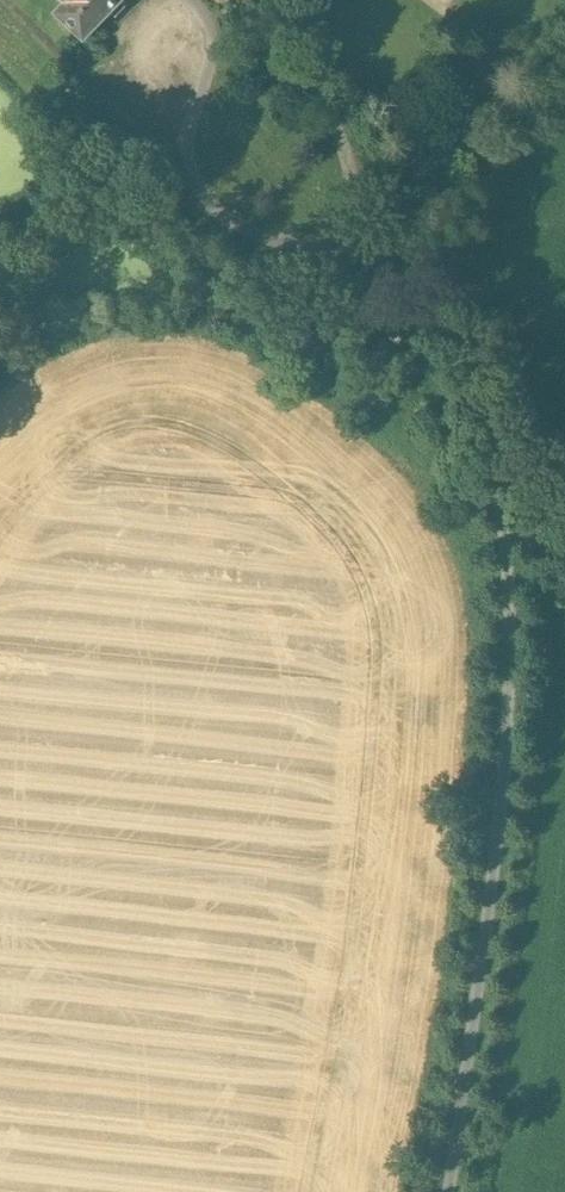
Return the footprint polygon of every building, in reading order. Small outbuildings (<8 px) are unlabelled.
[(71,5),(62,14),(61,14),(59,17),(61,19),(62,19),(83,40),(82,40),(85,43),(87,40),(125,0),(66,0),(71,5)]
